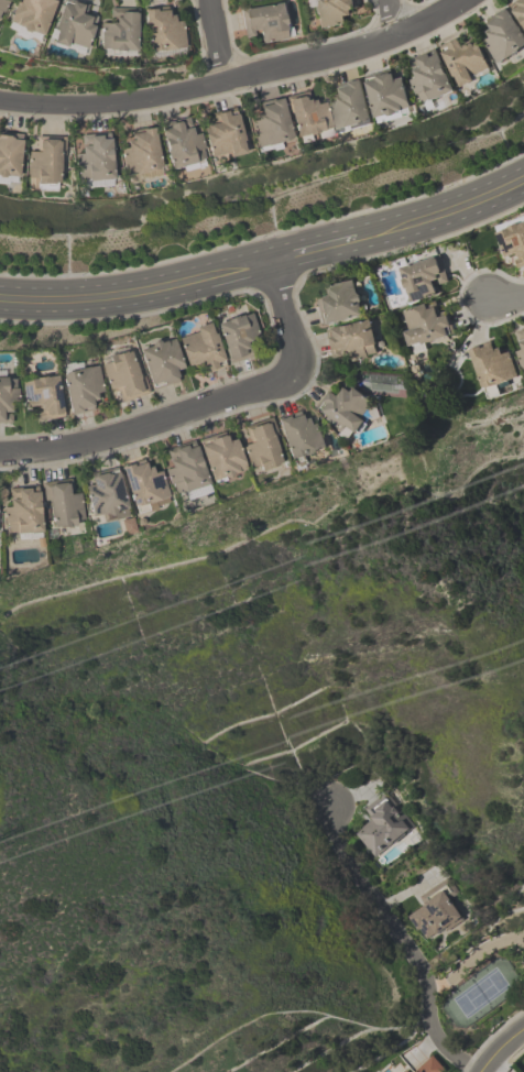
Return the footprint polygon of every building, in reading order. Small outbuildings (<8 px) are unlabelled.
[(8,0),(0,0),(0,18),(8,0)] [(7,29),(45,40),(57,0),(17,0),(7,29)] [(70,0),(64,0),(50,43),(87,55),(98,20),(86,16),(89,6),(70,0)] [(358,0),(308,0),(309,8),(314,7),(318,30),(349,25),(347,13),(359,11),(358,0)] [(510,7),(523,27),(523,0),(519,0),(510,7)] [(262,45),(293,39),(286,2),(241,10),(246,36),(259,33),(262,45)] [(145,9),(148,57),(187,55),(185,18),(174,19),(173,7),(145,9)] [(523,50),(523,33),(508,8),(486,22),(493,32),(483,38),(500,65),(523,50)] [(139,10),(113,9),(113,22),(101,21),(100,56),(138,56),(139,10)] [(493,74),(480,41),(469,45),(465,37),(441,47),(458,88),(493,74)] [(439,49),(411,60),(415,71),(408,73),(419,106),(455,93),(439,49)] [(375,122),(376,124),(414,114),(404,77),(394,79),(392,71),(339,85),(342,97),(330,100),(338,131),(375,122)] [(287,100),(299,143),(334,133),(326,102),(314,105),(311,94),(287,100)] [(259,104),(262,116),(250,119),(258,151),(294,142),(283,98),(259,104)] [(238,109),(214,114),(216,125),(204,128),(211,162),(248,155),(238,109)] [(160,126),(172,174),(208,165),(196,117),(160,126)] [(129,134),(132,145),(120,148),(127,184),(166,176),(156,128),(129,134)] [(76,148),(77,181),(90,181),(90,184),(115,184),(113,134),(82,135),(83,148),(76,148)] [(0,135),(0,182),(21,184),(24,137),(0,135)] [(64,138),(39,138),(39,150),(28,150),(28,191),(64,191),(64,138)] [(496,230),(505,261),(516,258),(519,268),(523,267),(523,222),(496,230)] [(448,281),(442,257),(400,267),(409,303),(437,296),(435,284),(448,281)] [(323,287),(325,298),(316,300),(321,326),(364,317),(357,280),(323,287)] [(434,350),(432,340),(454,334),(448,311),(437,314),(434,303),(400,312),(411,356),(434,350)] [(228,365),(254,358),(249,340),(259,337),(253,313),(217,322),(228,365)] [(327,329),(333,359),(345,357),(346,362),(379,356),(372,321),(327,329)] [(214,324),(178,333),(187,368),(201,364),(204,373),(225,368),(214,324)] [(512,334),(523,370),(523,330),(512,334)] [(152,391),(178,383),(175,372),(185,370),(175,336),(139,347),(152,391)] [(480,390),(518,380),(510,349),(498,352),(495,342),(470,348),(480,390)] [(101,358),(110,394),(121,391),(124,401),(149,395),(138,349),(101,358)] [(99,363),(62,369),(70,416),(96,411),(94,399),(106,397),(99,363)] [(17,424),(17,379),(5,379),(5,372),(0,372),(0,424),(17,424)] [(23,379),(25,403),(39,402),(40,420),(63,418),(61,376),(23,379)] [(376,405),(349,384),(342,394),(334,388),(318,408),(353,435),(376,405)] [(278,419),(290,461),(328,450),(318,419),(306,422),(303,412),(278,419)] [(250,475),(286,466),(274,420),(248,427),(252,441),(238,444),(235,432),(200,441),(211,485),(250,475)] [(211,491),(196,441),(163,451),(178,500),(211,491)] [(132,514),(131,509),(170,500),(163,469),(151,471),(148,461),(121,467),(122,470),(85,479),(95,523),(132,514)] [(46,484),(48,530),(84,529),(83,493),(71,494),(71,483),(46,484)] [(8,536),(42,535),(40,490),(6,491),(8,536)] [(415,829),(387,792),(363,810),(371,821),(355,834),(375,860),(415,829)] [(406,908),(423,944),(463,924),(451,899),(456,896),(451,886),(406,908)] [(434,1056),(415,1071),(448,1071),(434,1056)]
